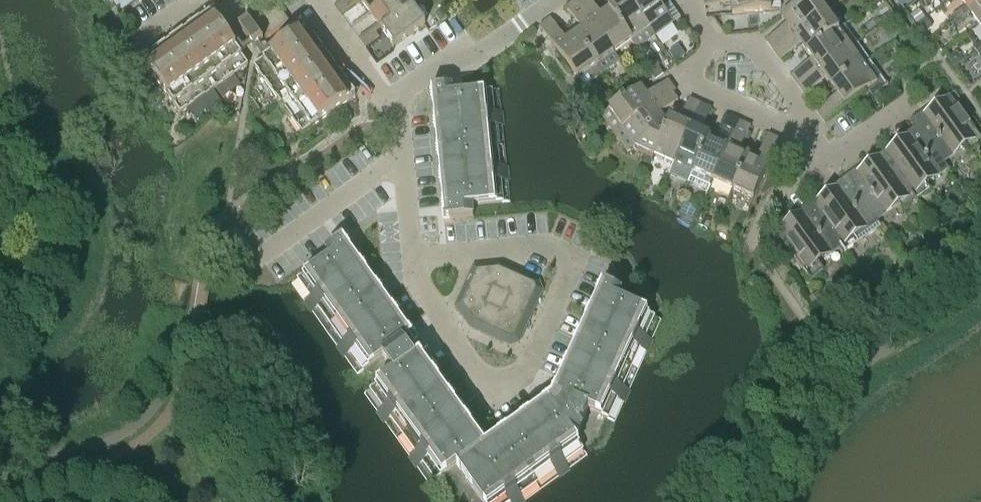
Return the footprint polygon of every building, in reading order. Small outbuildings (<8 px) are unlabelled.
[(342,15),(349,10),(342,0),(335,5),(342,15)] [(342,0),(349,10),(356,5),(352,0),(342,0)] [(370,13),(388,0),(361,0),(370,13)] [(397,18),(413,7),(408,0),(388,0),(370,13),(382,30),(397,18)] [(576,1),(614,53),(632,41),(609,9),(601,15),(590,0),(577,0),(576,1)] [(629,0),(614,0),(616,4),(609,9),(632,41),(637,49),(655,36),(629,0)] [(655,36),(673,23),(657,0),(629,0),(655,36)] [(770,0),(705,0),(705,6),(731,4),(732,15),(771,11),(770,0)] [(773,50),(826,12),(817,0),(804,0),(803,1),(792,9),(781,16),(787,25),(766,40),(773,50)] [(792,9),(803,1),(803,0),(791,0),(792,9)] [(966,6),(969,10),(980,1),(980,0),(961,0),(966,6)] [(581,29),(573,34),(602,74),(620,62),(614,53),(576,1),(566,8),(581,29)] [(964,19),(971,14),(980,26),(980,25),(980,1),(969,10),(966,6),(959,11),(964,19)] [(290,23),(276,2),(239,28),(254,49),(290,23)] [(413,7),(397,18),(410,36),(425,24),(413,7)] [(919,10),(911,16),(917,24),(925,18),(919,10)] [(443,11),(436,16),(436,17),(441,23),(447,18),(443,12),(443,11)] [(964,19),(959,11),(951,17),(957,25),(964,19)] [(160,48),(143,61),(181,114),(198,101),(215,90),(216,89),(223,99),(238,88),(231,78),(248,65),(210,12),(193,25),(191,22),(185,25),(184,24),(173,32),(162,40),(163,41),(158,45),(160,48)] [(839,30),(826,12),(773,50),(780,60),(801,45),(807,53),(839,30)] [(897,14),(887,21),(892,27),(902,20),(897,14)] [(410,36),(397,18),(382,30),(394,47),(410,36)] [(926,18),(919,23),(924,31),(932,26),(926,18)] [(584,87),(602,74),(573,34),(566,40),(550,19),(540,26),(584,87)] [(845,25),(839,30),(807,53),(812,60),(791,76),(798,85),(858,43),(845,25)] [(302,134),(356,96),(343,78),(346,76),(342,71),(344,70),(328,48),(327,48),(323,43),(320,45),(307,28),(254,66),(302,134)] [(366,34),(369,38),(373,43),(379,38),(372,29),(366,34)] [(359,39),(362,44),(369,38),(366,34),(359,39)] [(366,49),(373,43),(369,38),(362,44),(366,49)] [(870,60),(858,43),(798,85),(805,95),(826,80),(832,88),(870,60)] [(678,46),(669,52),(675,62),(685,55),(678,46)] [(954,54),(949,58),(954,67),(962,61),(958,55),(954,54)] [(888,85),(870,60),(832,88),(838,95),(817,111),(824,121),(868,90),(873,96),(888,85)] [(656,61),(650,65),(653,70),(660,65),(656,61)] [(659,67),(650,73),(655,79),(663,74),(659,67)] [(601,115),(614,134),(672,92),(673,93),(676,91),(668,80),(647,96),(641,87),(601,115)] [(493,113),(491,90),(452,94),(452,86),(437,88),(449,207),(442,207),(444,218),(450,217),(450,219),(473,217),(472,205),(502,202),(500,179),(506,179),(505,168),(499,169),(494,124),(501,123),(500,113),(493,113)] [(678,101),(673,93),(672,92),(614,134),(627,151),(635,146),(654,154),(670,119),(669,118),(667,123),(660,114),(678,101)] [(911,119),(947,167),(947,166),(942,160),(964,144),(970,152),(980,144),(980,138),(949,95),(928,111),(925,108),(911,119)] [(679,123),(670,119),(654,154),(673,163),(701,104),(690,99),(679,123)] [(220,100),(208,109),(213,115),(213,116),(226,108),(225,107),(220,100)] [(711,109),(701,104),(673,163),(693,172),(710,136),(701,132),(711,109)] [(713,181),(740,122),(729,117),(718,140),(710,136),(693,172),(713,181)] [(924,183),(947,167),(911,119),(915,125),(902,135),(904,138),(883,154),(916,199),(929,190),(924,183)] [(751,126),(740,122),(713,181),(733,190),(749,154),(740,150),(751,126)] [(749,154),(733,190),(753,199),(780,140),(768,134),(758,158),(749,154)] [(903,209),(916,199),(883,154),(862,170),(859,166),(845,177),(876,219),(898,202),(903,209)] [(880,225),(876,219),(845,177),(831,187),(833,190),(813,206),(810,202),(810,203),(845,251),(880,225)] [(845,251),(810,203),(796,213),(798,216),(776,232),(810,279),(824,269),(818,261),(840,245),(844,252),(845,251)] [(412,457),(418,465),(423,461),(437,480),(480,449),(416,359),(429,350),(415,331),(406,337),(337,241),(325,249),(330,256),(299,278),(312,297),(307,301),(313,310),(318,306),(344,342),(339,346),(345,354),(350,351),(364,370),(382,357),(393,373),(371,389),(385,408),(380,412),(386,420),(391,417),(417,453),(412,457)] [(519,343),(543,291),(539,282),(499,264),(473,266),(455,307),(470,328),(510,346),(519,343)] [(607,419),(617,397),(623,400),(627,390),(621,388),(640,347),(646,349),(650,340),(644,337),(654,316),(618,300),(622,293),(608,287),(561,390),(552,386),(548,395),(540,401),(546,409),(460,471),(482,501),(509,501),(510,501),(511,501),(520,501),(522,500),(519,495),(555,469),(559,474),(567,468),(564,463),(583,449),(573,435),(583,428),(579,423),(584,421),(588,410),(607,419)]
